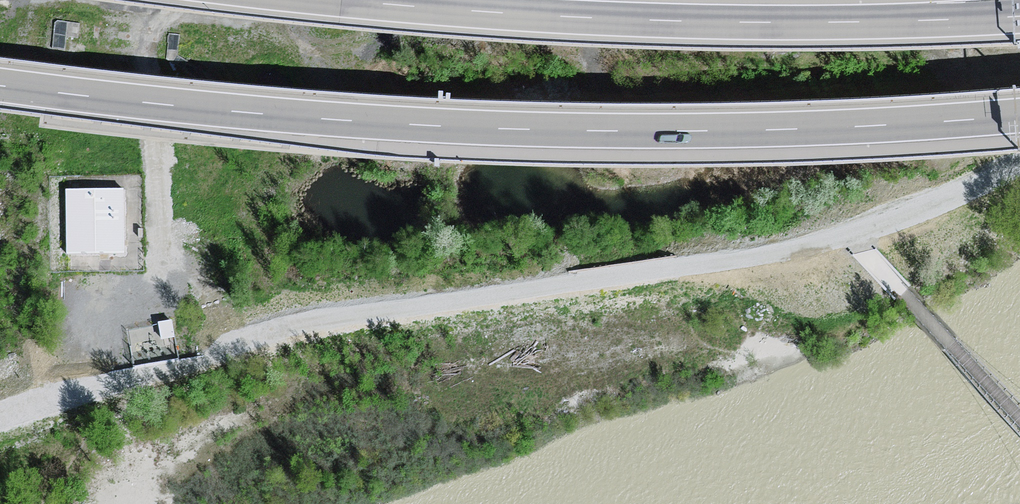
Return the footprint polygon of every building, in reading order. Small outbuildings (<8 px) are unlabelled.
[(124,199),(65,198),(65,261),(127,263),(124,199)]
